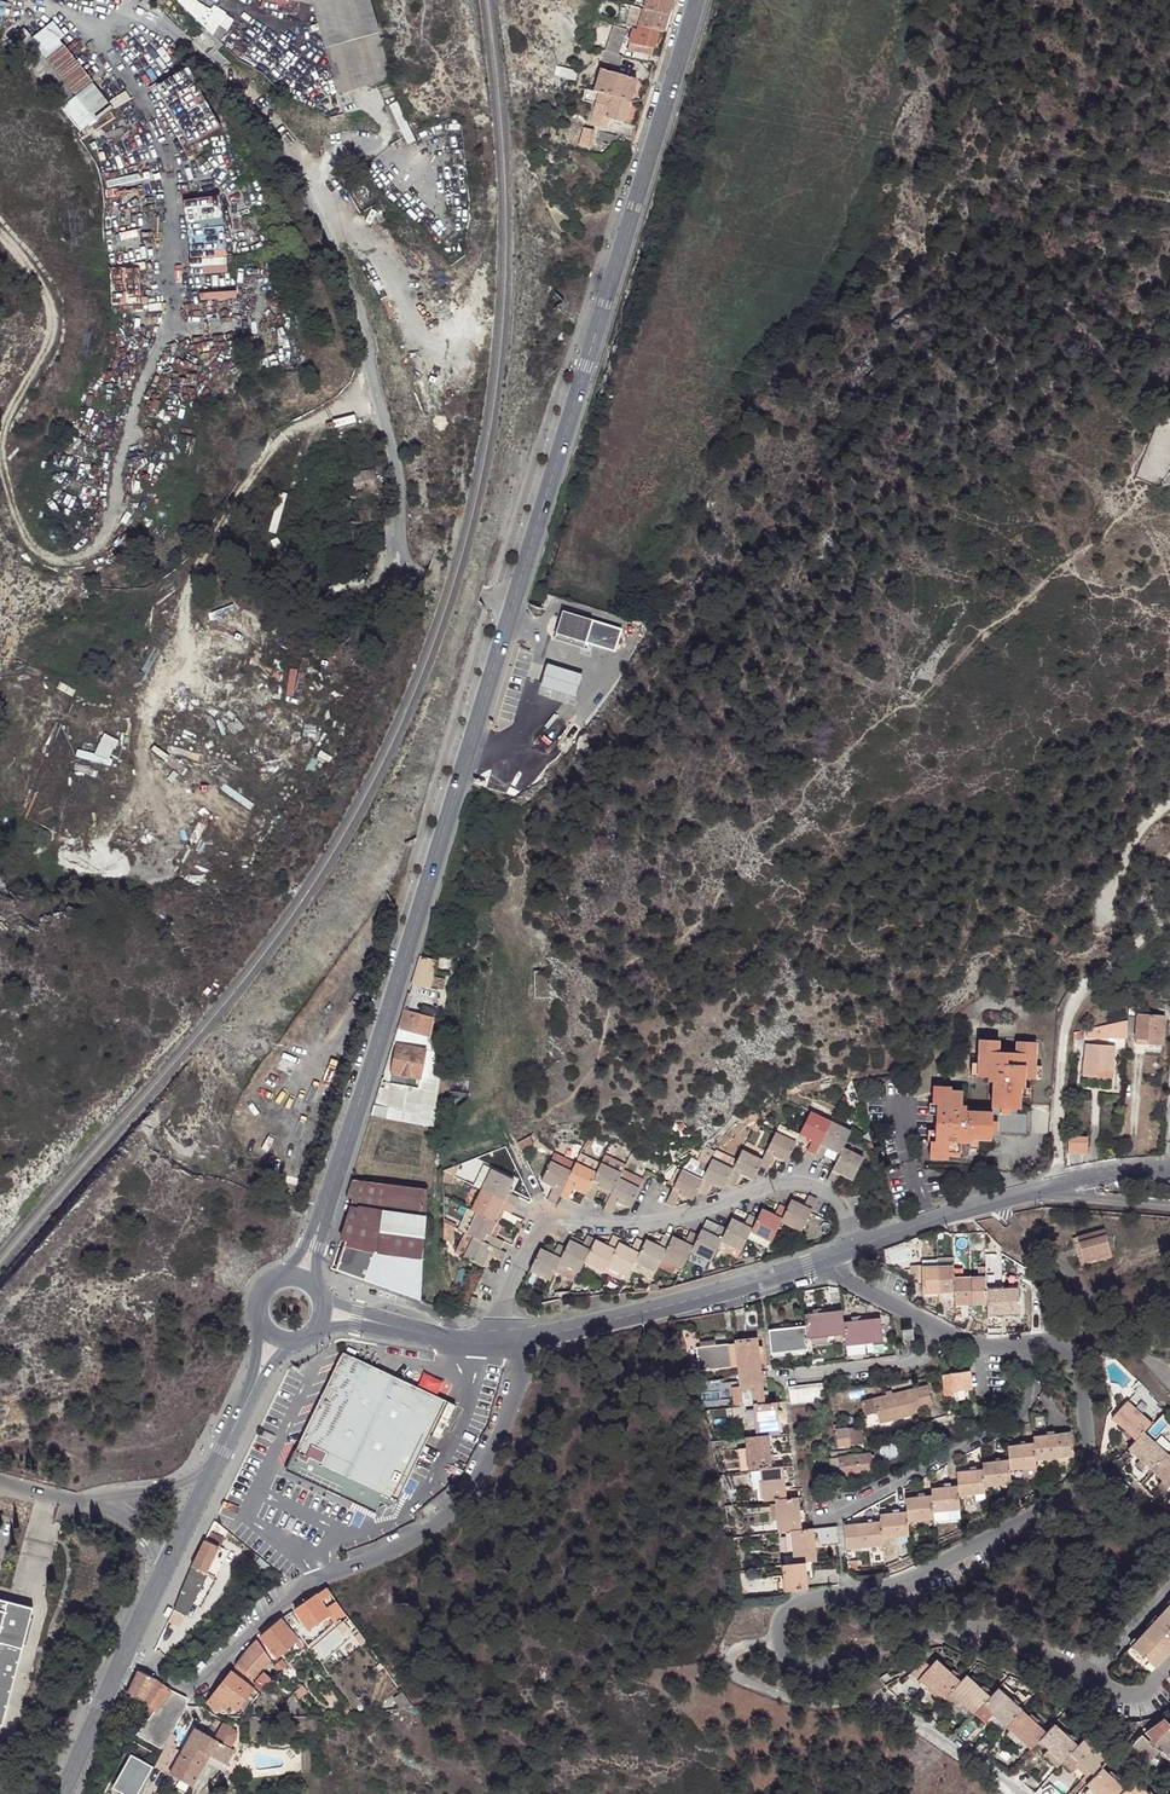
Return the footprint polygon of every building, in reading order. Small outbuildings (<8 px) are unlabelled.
[(191,0),(175,0),(175,1),(213,37),(228,15),(215,7),(211,11),(191,0)] [(346,43),(380,32),(370,0),(293,0),(312,6),(325,49),(346,43)] [(594,11),(601,14),(606,0),(605,0),(598,0),(594,11)] [(674,0),(646,0),(645,2),(643,9),(669,15),(674,0)] [(620,7),(617,22),(626,24),(629,9),(620,7)] [(664,32),(669,15),(643,9),(636,7),(635,12),(633,12),(629,27),(632,29),(634,29),(645,32),(646,28),(659,31),(664,32)] [(51,25),(30,38),(74,95),(99,127),(116,116),(112,110),(129,100),(124,91),(107,101),(51,25)] [(614,25),(605,51),(619,54),(627,30),(614,25)] [(652,55),(659,31),(646,28),(645,32),(634,29),(628,50),(652,55)] [(380,32),(346,43),(325,49),(339,94),(393,78),(380,32)] [(620,66),(623,55),(619,54),(605,51),(603,61),(620,66)] [(578,71),(562,67),(559,76),(575,80),(578,71)] [(602,68),(595,92),(599,93),(630,102),(637,79),(602,68)] [(624,123),(630,102),(599,93),(589,124),(606,129),(609,119),(624,123)] [(620,138),(631,141),(635,129),(624,125),(620,138)] [(596,140),(615,145),(617,137),(599,132),(596,140)] [(140,191),(104,199),(106,208),(142,200),(140,191)] [(142,226),(106,228),(110,306),(144,304),(142,264),(144,263),(142,226)] [(190,249),(191,266),(227,263),(226,246),(190,249)] [(200,299),(236,296),(236,288),(200,290),(200,299)] [(355,496),(377,492),(374,471),(347,474),(355,496)] [(582,628),(585,618),(563,611),(560,622),(582,628)] [(622,629),(585,618),(582,628),(560,622),(555,637),(584,646),(585,642),(615,651),(622,629)] [(583,675),(547,665),(540,687),(576,698),(583,675)] [(437,961),(426,958),(419,956),(411,983),(430,989),(437,961)] [(435,1004),(407,996),(397,1029),(429,1037),(434,1018),(431,1017),(434,1006),(435,1004)] [(1129,1007),(1128,1017),(1137,1017),(1135,1039),(1148,1040),(1148,1044),(1163,1045),(1165,1020),(1169,1020),(1169,1010),(1159,1009),(1158,1015),(1150,1015),(1150,1008),(1129,1007)] [(1088,1038),(1126,1039),(1128,1021),(1088,1029),(1088,1038)] [(1073,1032),(1073,1039),(1084,1039),(1084,1030),(1073,1032)] [(1033,1080),(1035,1043),(1017,1042),(1016,1053),(998,1052),(998,1041),(979,1040),(977,1077),(987,1078),(988,1082),(993,1082),(991,1114),(965,1112),(965,1107),(961,1107),(962,1093),(952,1092),(952,1088),(933,1087),(932,1104),(936,1105),(934,1142),(931,1142),(930,1159),(948,1160),(948,1155),(958,1156),(959,1142),(969,1142),(969,1139),(990,1140),(990,1138),(999,1138),(1000,1133),(1026,1134),(1026,1115),(1010,1115),(1010,1109),(1018,1109),(1019,1089),(1023,1089),(1023,1080),(1033,1080)] [(1088,1045),(1087,1045),(1085,1061),(1084,1061),(1082,1075),(1084,1075),(1084,1077),(1111,1079),(1113,1047),(1107,1046),(1106,1043),(1101,1043),(1101,1046),(1096,1045),(1096,1043),(1088,1042),(1088,1045)] [(382,1094),(379,1093),(372,1116),(433,1127),(438,1079),(438,1052),(396,1045),(391,1073),(389,1073),(382,1094)] [(815,1154),(830,1122),(810,1112),(800,1134),(801,1135),(812,1140),(807,1151),(815,1154)] [(843,1149),(850,1133),(830,1122),(815,1154),(823,1158),(827,1148),(840,1154),(843,1149)] [(787,1162),(793,1151),(796,1143),(776,1133),(762,1161),(760,1165),(768,1169),(775,1156),(787,1162)] [(533,1144),(529,1136),(517,1142),(521,1151),(533,1144)] [(1069,1137),(1069,1154),(1088,1155),(1089,1138),(1069,1137)] [(831,1183),(835,1185),(840,1175),(853,1181),(864,1159),(843,1149),(840,1154),(832,1170),(827,1181),(831,1183)] [(762,1161),(742,1151),(733,1169),(726,1183),(734,1187),(741,1173),(753,1180),(760,1165),(762,1161)] [(611,1157),(606,1167),(621,1174),(622,1171),(626,1165),(611,1157)] [(697,1192),(698,1192),(705,1196),(711,1182),(723,1188),(726,1183),(733,1169),(713,1159),(702,1181),(697,1192)] [(560,1195),(571,1172),(551,1162),(541,1181),(554,1187),(548,1201),(555,1205),(556,1202),(560,1195)] [(596,1173),(575,1163),(571,1172),(560,1195),(568,1200),(575,1186),(587,1192),(596,1173)] [(606,1167),(601,1164),(596,1173),(587,1192),(585,1197),(593,1200),(594,1201),(600,1187),(612,1193),(619,1179),(621,1174),(606,1167)] [(453,1181),(455,1177),(455,1167),(444,1171),(442,1175),(453,1181)] [(482,1190),(514,1206),(518,1198),(507,1193),(513,1180),(492,1170),(482,1190)] [(644,1181),(622,1171),(621,1174),(619,1179),(640,1189),(644,1181)] [(683,1171),(677,1181),(666,1203),(675,1207),(681,1194),(693,1200),(698,1192),(697,1192),(702,1181),(683,1171)] [(630,1208),(640,1189),(619,1179),(612,1193),(605,1207),(603,1212),(611,1216),(618,1202),(630,1208)] [(426,1190),(352,1180),(347,1197),(353,1199),(341,1237),(346,1239),(346,1240),(377,1247),(366,1281),(420,1300),(426,1190)] [(510,1214),(514,1206),(482,1190),(472,1211),(477,1213),(493,1221),(500,1209),(510,1214)] [(788,1209),(781,1223),(802,1232),(816,1202),(817,1200),(809,1196),(804,1206),(792,1201),(788,1209)] [(751,1232),(772,1242),(781,1223),(788,1209),(781,1206),(780,1205),(775,1216),(762,1210),(758,1219),(751,1232)] [(469,1209),(459,1230),(467,1234),(477,1213),(472,1211),(469,1209)] [(467,1234),(473,1237),(499,1250),(503,1241),(490,1235),(496,1223),(493,1221),(477,1213),(467,1234)] [(741,1251),(751,1232),(758,1219),(752,1216),(750,1215),(745,1225),(732,1219),(727,1229),(721,1241),(741,1251)] [(444,1233),(452,1237),(452,1227),(443,1222),(444,1233)] [(691,1252),(711,1262),(718,1249),(721,1241),(727,1229),(720,1226),(719,1225),(714,1236),(702,1230),(699,1236),(691,1252)] [(444,1233),(444,1252),(453,1255),(452,1237),(444,1233)] [(662,1259),(682,1269),(691,1252),(699,1236),(691,1233),(685,1243),(673,1237),(672,1240),(662,1259)] [(559,1262),(579,1273),(584,1263),(595,1241),(595,1240),(587,1236),(582,1246),(570,1240),(570,1241),(566,1248),(559,1262)] [(584,1263),(605,1273),(608,1266),(619,1243),(621,1240),(620,1240),(613,1236),(607,1247),(595,1241),(584,1263)] [(656,1272),(662,1259),(672,1240),(663,1236),(658,1246),(646,1240),(645,1243),(635,1262),(656,1272)] [(1106,1236),(1078,1243),(1084,1262),(1111,1255),(1106,1236)] [(463,1257),(478,1265),(482,1267),(489,1255),(502,1261),(506,1253),(499,1250),(473,1237),(463,1257)] [(608,1266),(628,1276),(632,1269),(635,1262),(645,1243),(636,1239),(632,1249),(619,1243),(608,1266)] [(337,1271),(366,1281),(377,1247),(346,1240),(337,1271)] [(738,1258),(741,1251),(721,1241),(718,1249),(738,1258)] [(541,1249),(530,1271),(550,1281),(559,1262),(566,1248),(559,1244),(553,1254),(541,1249)] [(632,1269),(652,1279),(656,1272),(635,1262),(632,1269)] [(962,1305),(959,1280),(954,1280),(954,1267),(922,1269),(922,1265),(911,1265),(912,1281),(922,1280),(923,1294),(955,1293),(955,1305),(962,1305)] [(986,1279),(959,1280),(962,1305),(987,1304),(987,1316),(1019,1314),(1018,1289),(986,1290),(986,1279)] [(478,1299),(472,1297),(469,1307),(474,1308),(476,1302),(477,1302),(478,1299)] [(842,1311),(810,1315),(816,1338),(826,1337),(844,1335),(846,1347),(883,1343),(880,1319),(843,1323),(842,1311)] [(816,1338),(810,1315),(804,1315),(805,1327),(769,1331),(771,1355),(808,1350),(807,1339),(810,1338),(816,1338)] [(912,1330),(902,1331),(903,1341),(913,1340),(912,1330)] [(680,1332),(673,1335),(679,1351),(687,1348),(680,1332)] [(715,1346),(701,1348),(697,1348),(699,1372),(737,1368),(741,1407),(752,1406),(756,1438),(745,1439),(748,1471),(760,1470),(763,1502),(774,1501),(779,1533),(790,1532),(793,1564),(782,1566),(785,1593),(809,1590),(805,1563),(817,1562),(815,1547),(839,1545),(837,1528),(817,1529),(802,1531),(798,1499),(787,1500),(783,1468),(773,1469),(769,1437),(780,1436),(777,1404),(765,1405),(758,1338),(734,1341),(735,1344),(715,1346)] [(343,1353),(288,1469),(326,1487),(375,1511),(379,1502),(387,1505),(391,1497),(398,1501),(403,1491),(421,1452),(445,1402),(343,1353)] [(972,1391),(970,1372),(952,1374),(952,1375),(944,1377),(946,1394),(972,1391)] [(822,1384),(789,1387),(791,1405),(824,1402),(822,1384)] [(927,1386),(916,1389),(921,1409),(933,1406),(927,1386)] [(916,1389),(911,1390),(916,1410),(921,1409),(916,1389)] [(916,1410),(911,1390),(862,1402),(865,1416),(876,1413),(880,1424),(917,1415),(916,1410)] [(1145,1432),(1152,1423),(1128,1402),(1112,1419),(1136,1442),(1128,1450),(1169,1488),(1169,1456),(1145,1432)] [(975,1495),(985,1494),(985,1487),(1010,1484),(1010,1470),(1035,1468),(1035,1461),(1074,1457),(1072,1433),(1033,1438),(1033,1444),(1008,1447),(1009,1461),(983,1463),(983,1469),(957,1472),(958,1486),(932,1489),(932,1496),(906,1499),(907,1512),(881,1515),(881,1522),(844,1526),(846,1550),(884,1546),(883,1539),(909,1536),(908,1523),(934,1521),(934,1513),(950,1512),(960,1511),(959,1496),(975,1495)] [(849,1435),(836,1434),(839,1448),(851,1447),(849,1435)] [(837,1453),(841,1477),(873,1474),(871,1454),(855,1457),(854,1453),(851,1454),(850,1452),(837,1453)] [(841,1479),(841,1477),(837,1453),(833,1453),(836,1480),(841,1479)] [(986,1501),(985,1494),(975,1495),(976,1502),(986,1501)] [(960,1511),(950,1512),(951,1521),(961,1520),(960,1511)] [(223,1540),(207,1533),(204,1541),(219,1548),(223,1540)] [(170,1619),(168,1623),(180,1628),(219,1548),(204,1541),(188,1577),(170,1619)] [(326,1589),(294,1611),(309,1631),(333,1614),(338,1620),(346,1614),(326,1589)] [(0,1727),(21,1645),(23,1646),(30,1619),(27,1619),(30,1609),(0,1601),(0,1727)] [(1131,1646),(1155,1668),(1169,1652),(1169,1604),(1131,1646)] [(291,1626),(285,1617),(261,1637),(278,1658),(295,1643),(298,1647),(296,1650),(298,1652),(305,1646),(300,1639),(298,1640),(288,1628),(291,1626)] [(272,1662),(257,1641),(252,1645),(237,1665),(256,1680),(272,1662)] [(282,1660),(275,1666),(285,1681),(292,1676),(282,1660)] [(923,1660),(910,1674),(917,1681),(921,1677),(944,1699),(951,1692),(975,1714),(983,1706),(1031,1750),(1038,1742),(1063,1764),(1071,1755),(1094,1777),(1087,1785),(1096,1793),(1149,1793),(1135,1781),(1126,1790),(1103,1768),(1111,1760),(1087,1738),(1079,1746),(1055,1724),(1047,1732),(999,1688),(991,1697),(967,1675),(961,1682),(938,1660),(931,1667),(923,1660)] [(236,1667),(232,1672),(241,1680),(245,1676),(236,1667)] [(172,1733),(188,1705),(186,1699),(171,1689),(157,1679),(140,1671),(129,1696),(142,1701),(147,1705),(150,1707),(156,1710),(151,1717),(136,1735),(163,1750),(170,1738),(172,1733)] [(237,1710),(253,1690),(241,1680),(232,1672),(208,1702),(220,1712),(224,1707),(227,1709),(231,1705),(237,1710)] [(293,1692),(298,1698),(307,1692),(302,1686),(293,1692)] [(397,1710),(413,1708),(402,1693),(393,1699),(397,1710)] [(146,1712),(151,1717),(156,1710),(150,1707),(146,1712)] [(58,1725),(64,1728),(68,1718),(63,1715),(58,1725)] [(1143,1736),(1125,1755),(1142,1771),(1160,1752),(1169,1761),(1169,1725),(1165,1721),(1147,1740),(1143,1736)] [(224,1725),(216,1740),(232,1749),(238,1739),(237,1731),(224,1725)] [(232,1749),(216,1740),(195,1728),(170,1773),(193,1786),(206,1763),(225,1773),(237,1751),(232,1749)] [(175,1740),(170,1738),(163,1750),(155,1765),(170,1773),(182,1752),(175,1748),(177,1744),(174,1742),(175,1740)] [(131,1756),(113,1789),(123,1793),(138,1793),(152,1768),(131,1756)]
